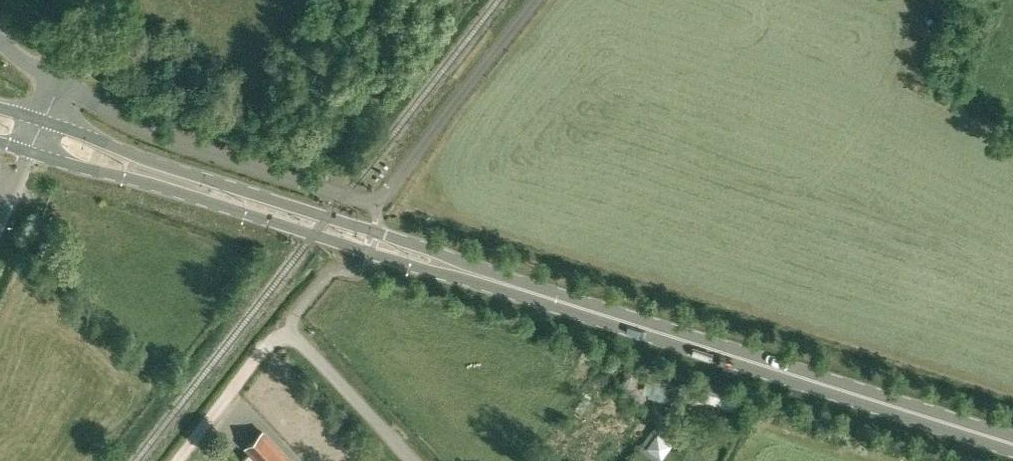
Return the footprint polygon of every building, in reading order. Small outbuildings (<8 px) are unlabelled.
[(261,430),(246,445),(262,460),(287,460),(289,459),(261,430)]
